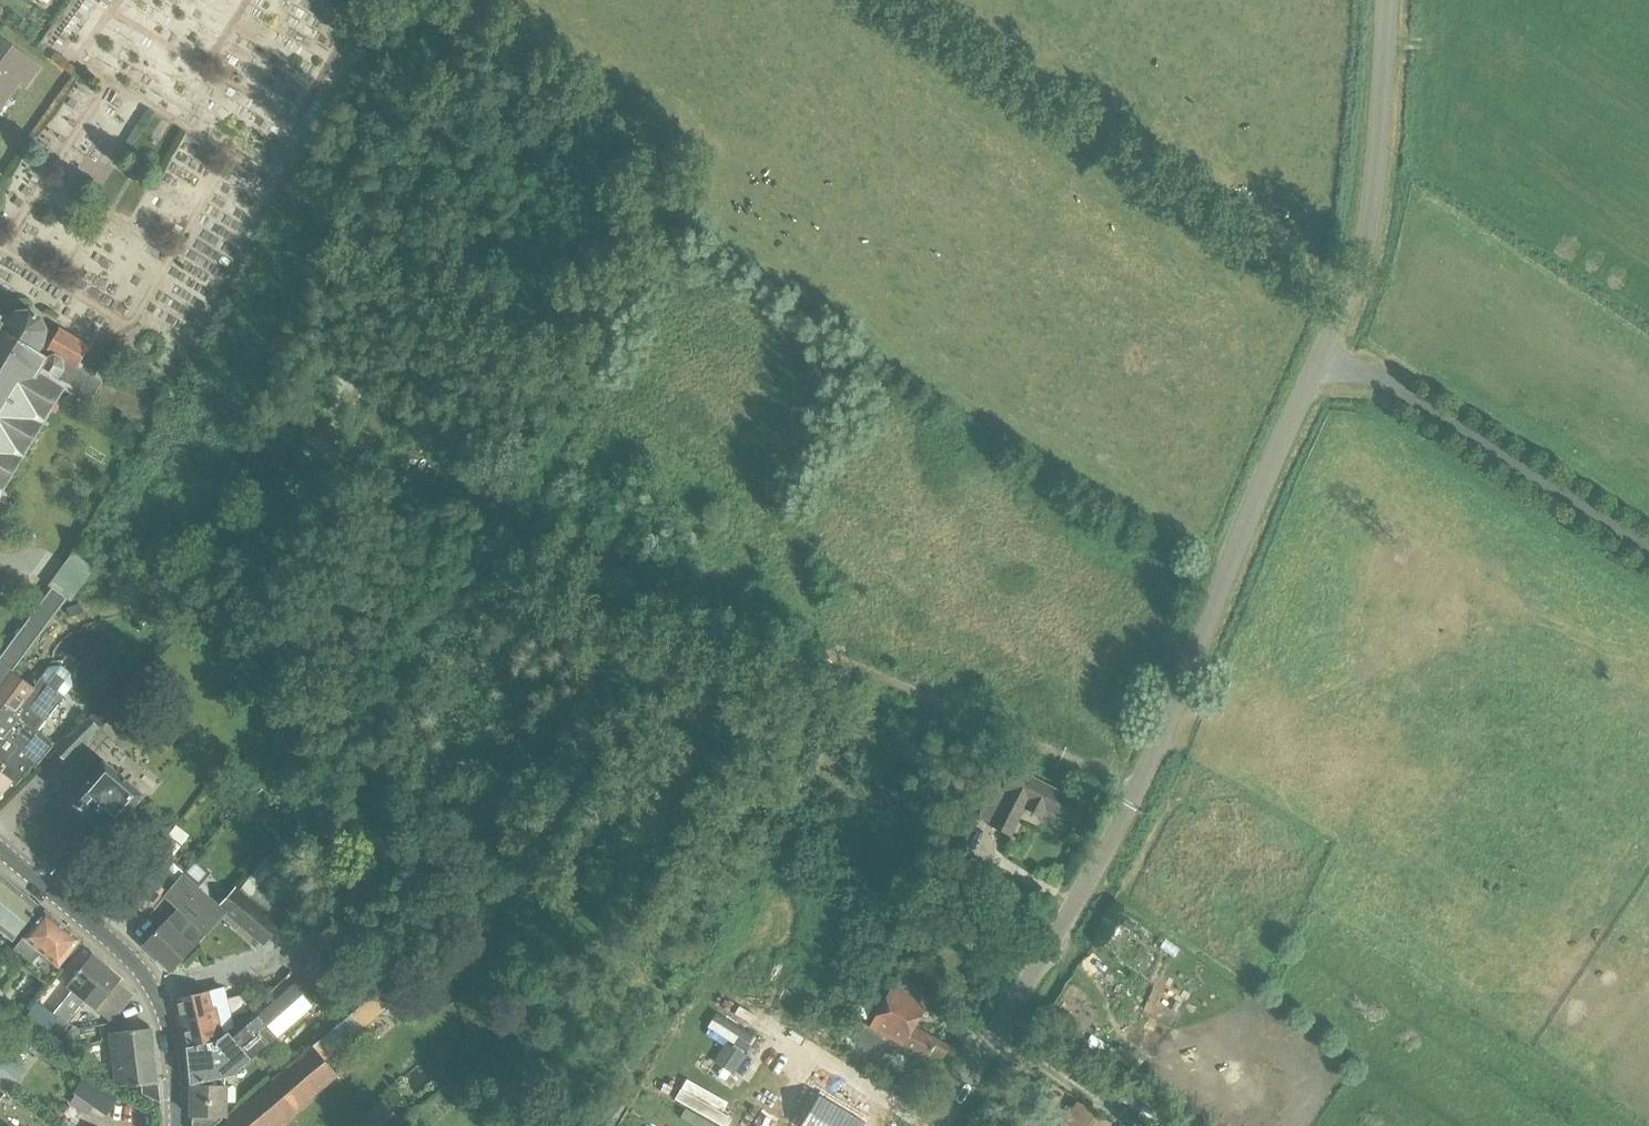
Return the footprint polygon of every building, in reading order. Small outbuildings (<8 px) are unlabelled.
[(42,66),(0,36),(0,110),(21,81),(28,86),(42,66)] [(1636,145),(1648,148),(1648,133),(1639,131),(1636,145)] [(95,378),(78,368),(90,347),(60,329),(57,336),(47,330),(43,318),(31,311),(18,312),(5,322),(0,319),(0,498),(2,494),(6,496),(8,493),(5,490),(23,459),(27,461),(29,458),(25,456),(44,424),(48,426),(50,423),(46,420),(52,410),(56,413),(64,401),(59,398),(65,389),(89,403),(102,382),(95,378)] [(49,585),(53,589),(54,588),(68,597),(66,598),(67,599),(67,598),(71,601),(95,569),(73,552),(49,585)] [(13,671),(67,599),(66,598),(68,597),(54,588),(53,589),(46,598),(0,660),(0,689),(13,671)] [(12,782),(15,785),(33,764),(36,766),(54,743),(38,731),(73,686),(71,673),(62,665),(49,667),(33,687),(13,671),(0,689),(0,797),(12,782)] [(55,752),(66,763),(109,721),(97,710),(55,752)] [(92,809),(116,829),(144,797),(105,763),(74,798),(75,805),(82,812),(90,811),(92,809)] [(1009,791),(991,826),(1010,836),(1025,808),(1042,817),(1046,809),(1080,827),(1090,807),(1013,767),(1003,787),(1009,791)] [(159,848),(121,895),(126,898),(126,902),(135,910),(139,909),(140,910),(148,900),(152,904),(164,888),(153,880),(171,858),(159,848)] [(260,864),(238,890),(235,887),(220,905),(183,874),(164,895),(179,907),(143,944),(171,971),(227,914),(268,949),(285,929),(281,925),(290,914),(258,888),(271,873),(260,864)] [(42,907),(0,873),(0,930),(0,931),(0,958),(42,907)] [(60,967),(82,940),(46,911),(15,949),(34,964),(30,970),(51,987),(64,970),(60,967)] [(23,1023),(45,1038),(59,1016),(68,1022),(85,1001),(85,1000),(111,969),(93,955),(83,967),(80,965),(65,984),(73,990),(56,1013),(38,1001),(23,1023)] [(123,979),(111,969),(85,1000),(85,1001),(85,1000),(97,1010),(106,1000),(120,1012),(134,995),(119,983),(123,979)] [(294,984),(258,1015),(233,1038),(228,1032),(223,1036),(215,1041),(189,1048),(198,1083),(233,1076),(277,1037),(311,1006),(315,1001),(298,981),(294,985),(294,984)] [(224,987),(177,998),(189,1048),(215,1041),(223,1036),(228,1032),(234,1029),(224,987)] [(928,1060),(930,1057),(936,1060),(939,1054),(944,1057),(950,1047),(914,1028),(926,1007),(891,987),(869,1027),(928,1060)] [(338,1075),(326,1062),(388,1008),(376,993),(273,1080),(274,1082),(250,1103),(248,1101),(243,1104),(245,1107),(222,1125),(278,1125),(338,1075)] [(866,1020),(875,1003),(865,998),(856,1014),(866,1020)] [(45,1038),(60,1048),(71,1032),(75,1034),(78,1029),(68,1022),(59,1016),(45,1038)] [(71,1032),(60,1048),(76,1058),(83,1046),(104,1040),(100,1026),(78,1029),(75,1034),(71,1032)] [(135,1086),(143,1085),(159,1083),(153,1028),(111,1033),(116,1085),(135,1086)] [(859,1055),(872,1062),(877,1052),(864,1045),(859,1055)] [(7,1091),(26,1068),(0,1046),(0,1085),(7,1091)] [(1134,1078),(1150,1092),(1157,1084),(1141,1070),(1134,1078)] [(87,1075),(80,1087),(106,1102),(113,1090),(87,1075)] [(159,1083),(143,1085),(143,1093),(161,1102),(159,1083)] [(226,1085),(192,1084),(192,1125),(214,1125),(225,1116),(226,1085)] [(404,1122),(396,1113),(409,1098),(393,1084),(380,1099),(383,1101),(360,1125),(399,1125),(404,1122)] [(621,1125),(701,1125),(704,1120),(662,1098),(659,1102),(643,1092),(621,1125)] [(800,1125),(865,1125),(866,1124),(819,1096),(800,1125)] [(1112,1124),(1077,1101),(1061,1125),(1111,1125),(1112,1124)] [(1146,1101),(1138,1115),(1155,1124),(1163,1111),(1146,1101)]
